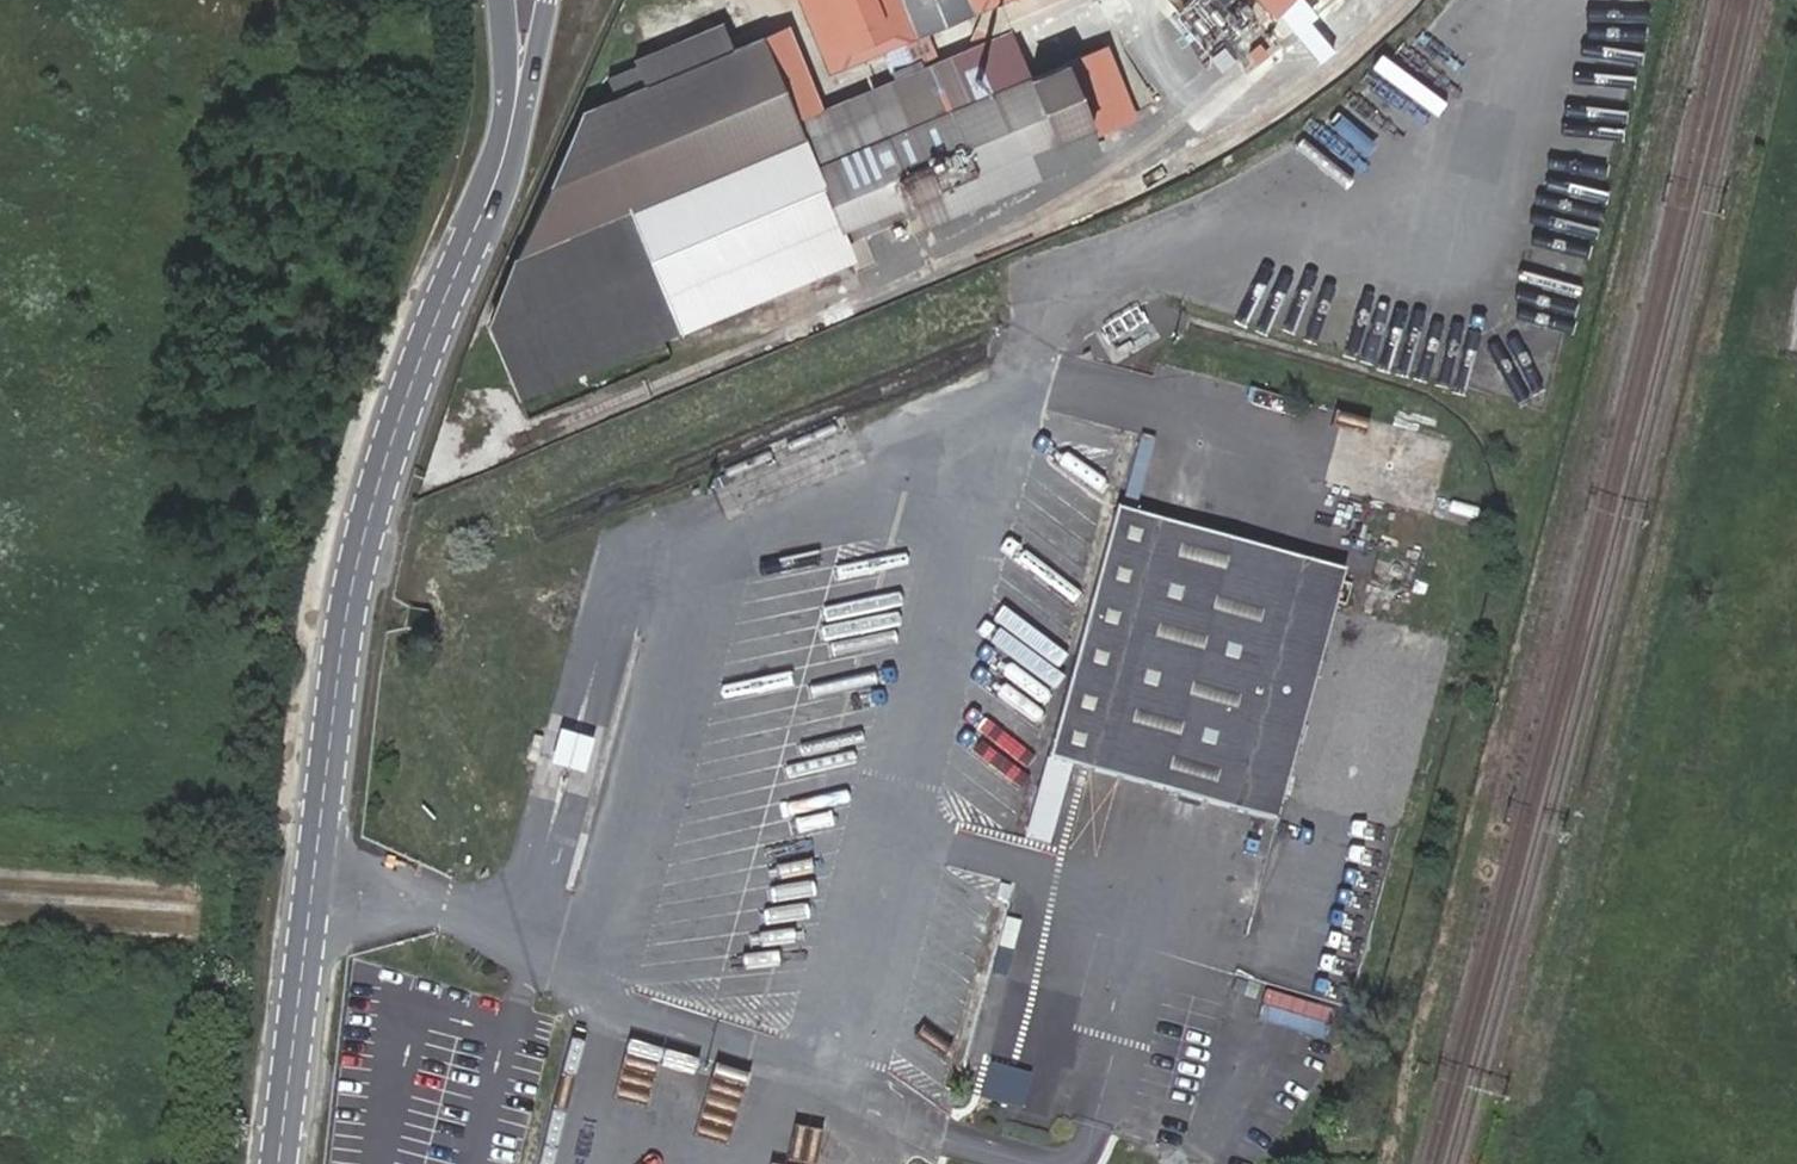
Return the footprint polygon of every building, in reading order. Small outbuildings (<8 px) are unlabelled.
[(835,71),(991,13),(1026,0),(809,0),(835,71)] [(1061,0),(1041,0),(1044,10),(1062,4),(1061,0)] [(1185,12),(1213,40),(1245,8),(1237,0),(1197,0),(1185,12)] [(1281,30),(1313,0),(1258,0),(1281,30)] [(648,91),(738,56),(729,27),(637,63),(639,68),(648,91)] [(1012,33),(908,78),(932,132),(1036,87),(1012,33)] [(1143,121),(1109,48),(1036,87),(932,132),(908,78),(825,113),(791,34),(738,56),(648,91),(619,103),(591,114),(494,328),(488,336),(495,353),(504,350),(523,399),(1046,184),(1035,161),(1143,121)] [(619,103),(648,91),(639,68),(611,78),(619,103)] [(1294,824),(1361,569),(1131,507),(1042,843),(1063,848),(1083,775),(1080,774),(1082,767),(1294,824)] [(557,765),(591,774),(600,741),(566,732),(557,765)] [(1097,1001),(1025,982),(992,1103),(1064,1122),(1097,1001)]
